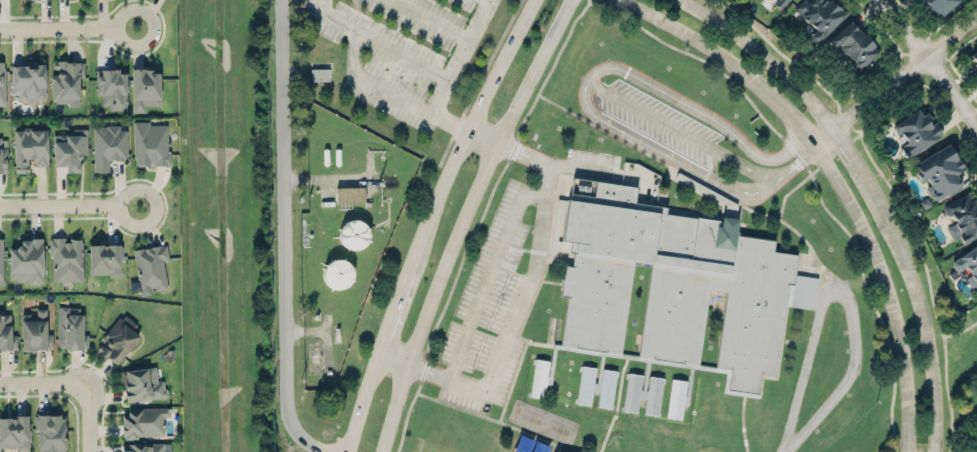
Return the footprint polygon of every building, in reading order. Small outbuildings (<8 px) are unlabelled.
[(775,4),(778,0),(788,0),(780,9),(777,7),(775,4)] [(831,0),(812,0),(810,2),(807,0),(802,0),(794,9),(815,29),(808,37),(817,45),(845,13),(831,0)] [(939,18),(959,0),(923,0),(939,18)] [(858,73),(880,51),(849,20),(830,40),(853,62),(850,65),(858,73)] [(967,54),(976,67),(976,46),(967,54)] [(53,61),(58,61),(58,60),(67,60),(67,61),(84,62),(85,63),(85,77),(79,77),(79,96),(78,98),(71,98),(71,102),(55,102),(55,100),(52,100),(51,74),(57,74),(57,72),(59,71),(59,68),(58,68),(58,67),(53,67),(53,61)] [(11,66),(45,65),(45,97),(43,100),(21,100),(19,98),(19,95),(11,95),(11,66)] [(311,81),(328,81),(329,69),(311,68),(311,81)] [(131,69),(145,69),(152,72),(152,75),(159,75),(160,106),(145,106),(145,114),(131,114),(131,69)] [(96,95),(102,95),(101,105),(110,106),(110,110),(126,110),(127,70),(96,70),(96,95)] [(943,134),(933,119),(931,121),(921,106),(893,124),(904,143),(899,146),(907,158),(943,134)] [(133,122),(149,121),(149,125),(167,125),(167,151),(170,151),(170,166),(153,166),(153,163),(149,163),(149,166),(135,166),(135,159),(134,159),(133,122)] [(93,128),(97,128),(98,127),(106,126),(106,125),(119,125),(119,130),(126,130),(126,159),(123,159),(123,161),(109,161),(108,161),(108,173),(94,173),(93,128)] [(48,165),(47,129),(14,129),(15,173),(28,173),(28,158),(34,158),(34,166),(48,165)] [(87,129),(87,155),(81,156),(81,158),(80,160),(78,162),(78,165),(80,165),(80,174),(65,174),(65,171),(63,172),(63,167),(53,167),(52,135),(65,135),(64,130),(87,129)] [(2,176),(8,173),(8,139),(3,139),(2,136),(0,136),(0,176),(2,176)] [(915,165),(949,144),(958,159),(960,158),(967,170),(956,176),(962,186),(960,187),(961,189),(951,195),(950,193),(937,201),(934,201),(926,189),(931,186),(926,180),(921,183),(915,174),(919,172),(915,165)] [(364,186),(336,187),(336,202),(364,202),(364,186)] [(974,199),(976,204),(976,237),(963,244),(959,236),(953,240),(947,228),(956,223),(951,215),(950,216),(946,215),(943,210),(944,206),(968,193),(972,200),(974,199)] [(568,200),(563,237),(577,239),(573,265),(563,264),(559,297),(564,298),(558,344),(619,353),(632,260),(652,262),(639,354),(698,363),(709,288),(726,291),(715,368),(729,370),(727,388),(756,392),(759,373),(776,375),(789,284),(793,284),(797,255),(773,251),(775,239),(736,234),(739,231),(735,231),(737,219),(721,217),(720,224),(717,224),(718,221),(568,200)] [(340,249),(367,250),(368,223),(341,222),(340,249)] [(28,239),(42,238),(42,283),(39,283),(39,284),(28,284),(28,280),(16,281),(16,279),(9,279),(9,250),(15,250),(16,250),(18,247),(21,247),(20,242),(28,242),(28,239)] [(49,240),(52,240),(52,238),(64,238),(64,243),(69,243),(68,239),(81,238),(81,241),(82,241),(83,281),(53,281),(52,256),(49,256),(49,240)] [(88,244),(123,243),(124,261),(120,261),(120,278),(108,278),(108,275),(88,276),(88,244)] [(133,250),(139,291),(151,289),(151,288),(155,287),(156,291),(167,289),(162,260),(168,259),(166,245),(160,246),(160,245),(133,250)] [(952,263),(976,245),(976,283),(974,282),(970,276),(970,275),(968,273),(965,268),(959,271),(955,271),(952,267),(952,263)] [(352,286),(351,260),(324,260),(325,287),(352,286)] [(58,347),(59,307),(80,307),(80,312),(84,312),(83,334),(88,335),(87,348),(82,348),(82,350),(65,349),(65,348),(58,347)] [(21,312),(21,353),(47,353),(48,350),(54,350),(54,332),(48,332),(48,308),(36,308),(36,312),(21,312)] [(17,350),(17,334),(11,334),(11,311),(0,311),(0,349),(17,350)] [(116,366),(138,338),(131,332),(136,325),(124,315),(122,319),(119,317),(105,335),(108,337),(113,337),(110,341),(107,342),(106,344),(102,346),(100,345),(96,349),(100,353),(99,354),(102,357),(106,359),(107,358),(116,366)] [(544,398),(548,360),(533,359),(530,397),(544,398)] [(581,365),(576,401),(589,403),(595,367),(581,365)] [(119,372),(154,367),(156,382),(162,381),(163,389),(166,389),(167,396),(126,402),(123,384),(121,384),(119,372)] [(603,368),(597,405),(610,407),(616,370),(603,368)] [(628,372),(622,409),(637,412),(643,375),(628,372)] [(649,376),(644,413),(657,415),(663,378),(649,376)] [(672,378),(666,416),(681,418),(687,380),(672,378)] [(169,407),(169,417),(164,417),(164,436),(138,437),(138,440),(124,440),(124,437),(122,437),(122,414),(127,414),(127,408),(169,407)] [(29,415),(30,451),(18,451),(17,449),(0,450),(0,417),(29,415)] [(65,419),(66,451),(39,451),(38,416),(61,415),(61,419),(65,419)] [(123,451),(169,451),(169,450),(163,450),(163,443),(123,443),(123,451)]
